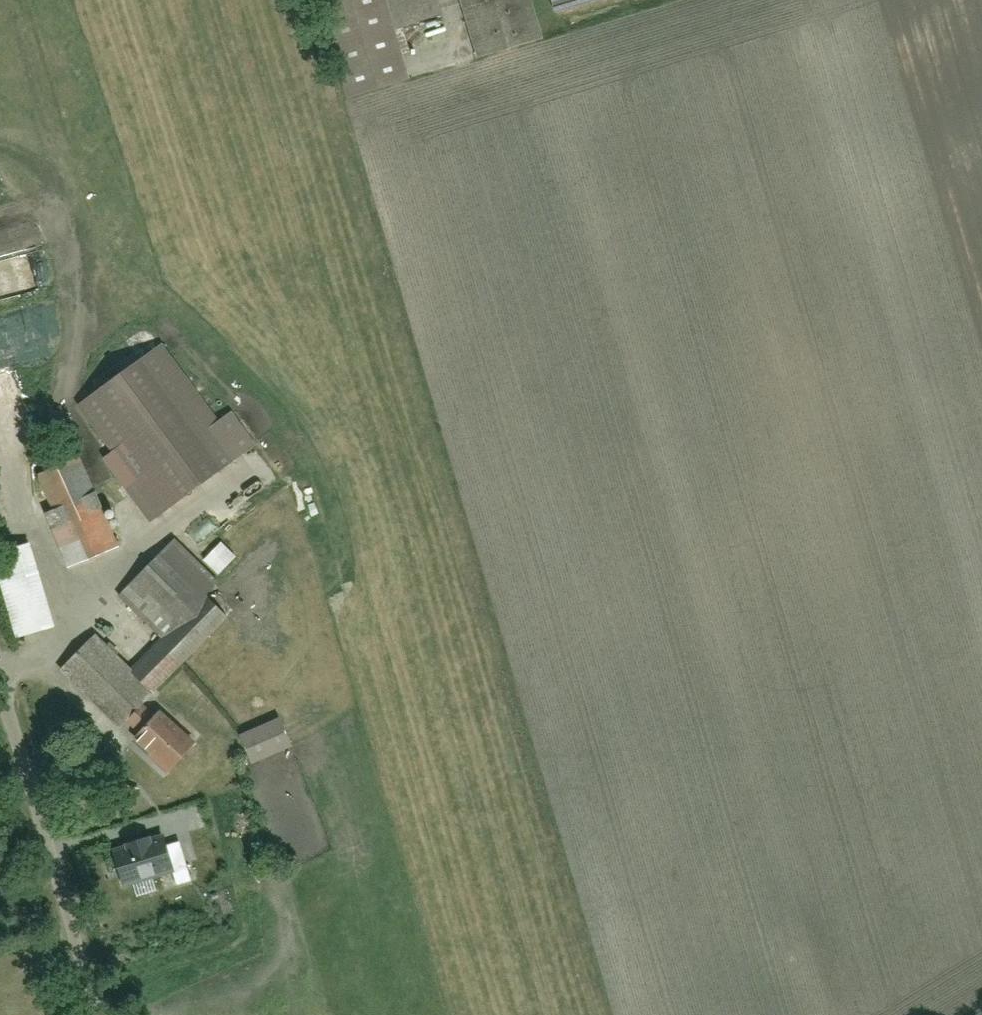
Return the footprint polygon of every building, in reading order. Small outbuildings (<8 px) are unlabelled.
[(442,0),(352,0),(324,8),(352,102),(417,83),(402,33),(448,20),(442,0)] [(485,60),(555,35),(542,0),(463,0),(485,60)] [(571,28),(658,0),(562,0),(571,28)] [(144,367),(83,414),(161,514),(222,468),(144,367)] [(86,462),(43,479),(77,564),(121,546),(86,462)] [(167,640),(133,675),(99,641),(68,672),(122,724),(126,720),(132,726),(137,720),(147,730),(132,745),(171,783),(205,748),(171,716),(171,717),(157,703),(237,621),(219,603),(230,592),(184,547),(129,603),(167,640)] [(38,551),(2,561),(24,641),(60,631),(38,551)] [(252,733),(257,757),(291,749),(286,725),(252,733)] [(124,884),(173,869),(164,839),(149,843),(148,839),(129,845),(130,848),(115,853),(124,884)]
